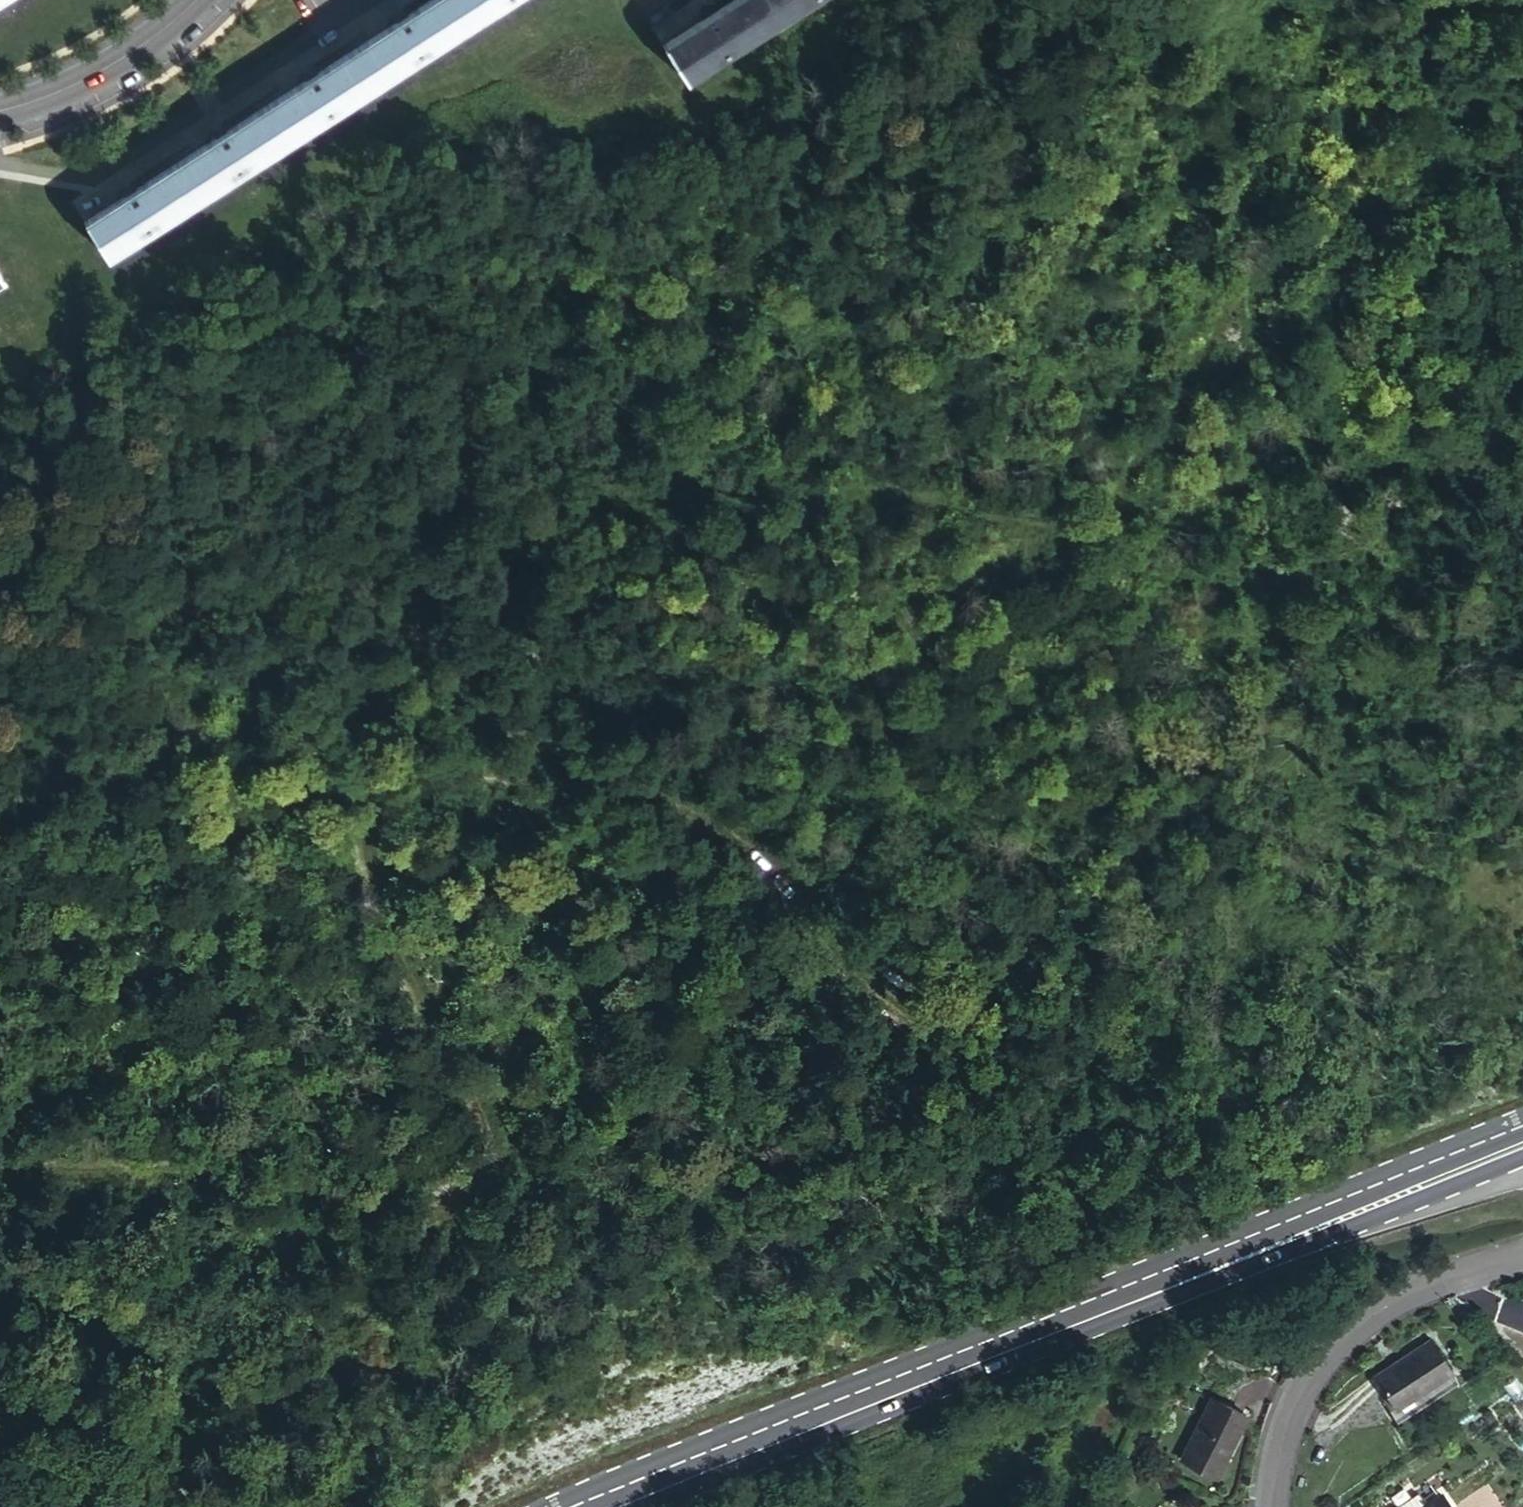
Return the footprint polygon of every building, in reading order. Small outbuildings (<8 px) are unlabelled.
[(85,219),(106,250),(495,0),(425,0),(85,219)] [(664,45),(684,76),(803,0),(734,0),(664,45)] [(1387,1367),(1407,1398),(1465,1360),(1444,1330),(1387,1367)] [(1212,1395),(1184,1457),(1220,1473),(1248,1413),(1212,1395)] [(1451,1488),(1433,1501),(1426,1491),(1403,1506),(1464,1506),(1451,1488)]
